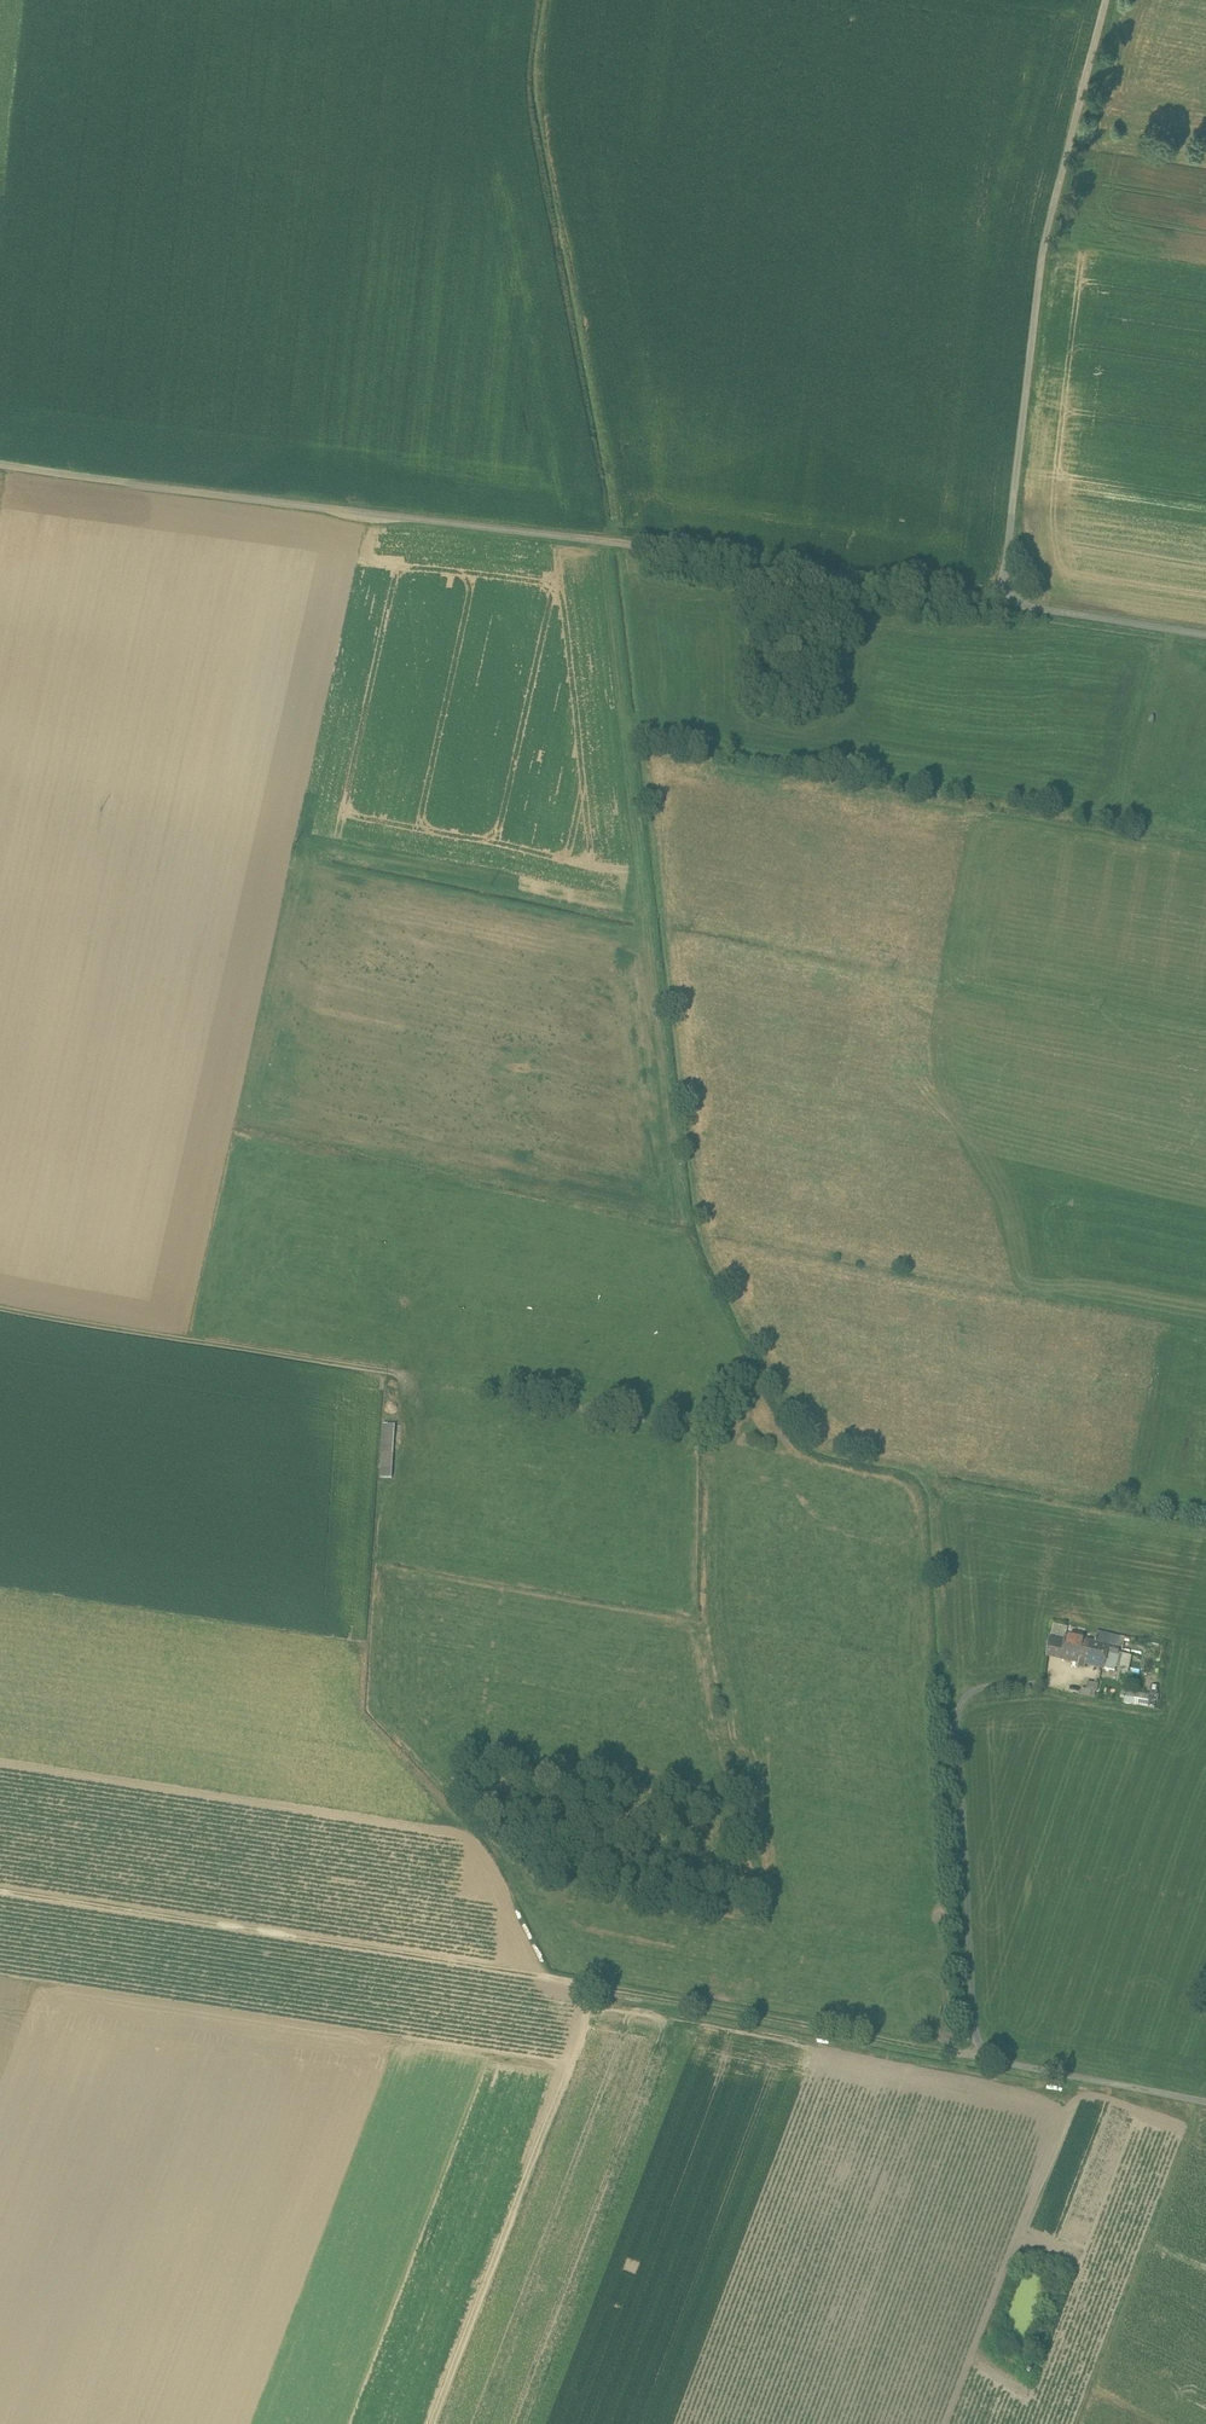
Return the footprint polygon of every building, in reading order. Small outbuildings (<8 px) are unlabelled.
[(384,1429),(382,1453),(394,1454),(395,1429),(384,1429)] [(394,1454),(382,1453),(381,1477),(392,1478),(394,1454)] [(1066,1627),(1054,1624),(1052,1633),(1066,1635),(1067,1631),(1065,1630),(1066,1627)] [(1119,1637),(1097,1632),(1095,1642),(1110,1645),(1117,1646),(1119,1637)] [(1052,1633),(1050,1633),(1047,1655),(1060,1658),(1066,1635),(1052,1633)] [(1095,1642),(1066,1635),(1060,1658),(1079,1662),(1078,1666),(1085,1667),(1086,1664),(1115,1670),(1118,1654),(1109,1652),(1110,1645),(1095,1642)] [(1117,1646),(1110,1645),(1109,1652),(1118,1654),(1120,1647),(1117,1646)] [(1099,1684),(1088,1682),(1086,1689),(1096,1691),(1097,1691),(1099,1684)] [(1121,1703),(1147,1705),(1148,1692),(1122,1690),(1121,1703)]
